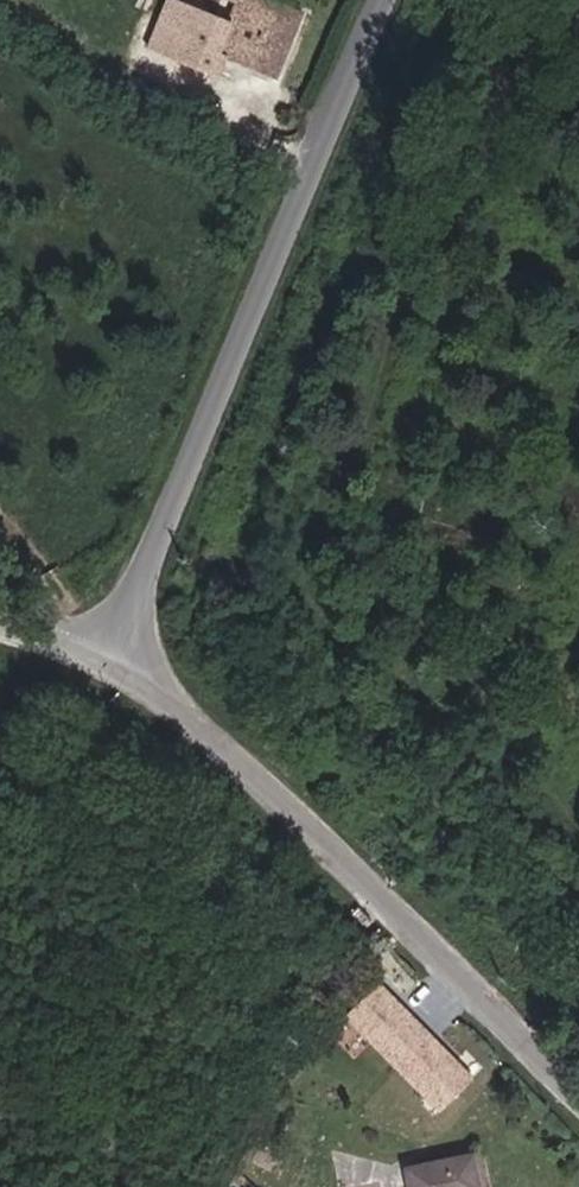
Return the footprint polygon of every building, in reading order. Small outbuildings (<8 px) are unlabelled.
[(312,6),(297,0),(231,0),(226,11),(197,0),(178,0),(160,47),(244,80),(252,60),(286,73),(312,6)] [(190,569),(184,566),(179,577),(184,580),(190,569)] [(476,1073),(379,984),(347,1020),(444,1108),(476,1073)] [(486,1153),(421,1168),(425,1186),(494,1186),(486,1153)]
